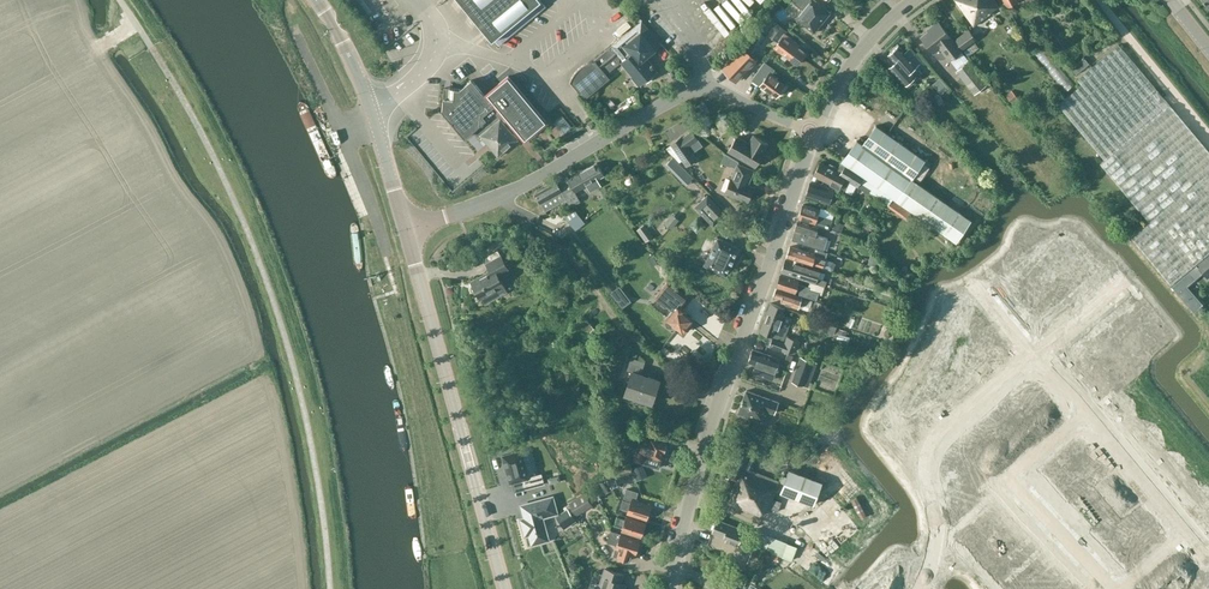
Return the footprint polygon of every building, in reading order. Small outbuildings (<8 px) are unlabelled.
[(492,40),(494,38),(502,32),(533,6),(540,0),(459,0),(492,40)] [(541,0),(540,0),(533,6),(538,11),(546,5),(541,0)] [(814,0),(793,0),(792,1),(802,9),(795,17),(814,33),(830,13),(814,0)] [(999,6),(995,0),(955,0),(973,26),(992,12),(992,11),(999,6)] [(792,15),(798,7),(790,2),(785,10),(792,15)] [(695,25),(714,45),(725,35),(724,34),(735,24),(718,6),(713,11),(712,10),(695,25)] [(787,31),(774,22),(770,19),(763,28),(767,31),(766,33),(778,42),(774,47),(797,65),(806,52),(798,47),(799,45),(785,34),(787,31)] [(928,31),(920,37),(934,53),(935,52),(939,57),(944,58),(946,56),(949,60),(950,60),(951,59),(962,50),(950,34),(938,20),(927,29),(928,31)] [(643,56),(652,49),(660,42),(648,28),(641,33),(636,26),(625,34),(632,41),(637,49),(621,62),(633,76),(632,77),(639,85),(656,71),(643,56)] [(969,29),(955,39),(963,50),(977,40),(969,29)] [(502,32),(494,38),(498,44),(507,37),(502,32)] [(619,63),(620,53),(613,45),(596,59),(591,60),(586,61),(582,64),(578,66),(575,70),(572,74),(570,78),(569,83),(570,83),(571,79),(582,91),(577,92),(577,93),(583,92),(586,91),(619,63)] [(911,47),(905,52),(899,45),(889,54),(900,67),(894,72),(905,84),(917,74),(912,69),(923,60),(911,47)] [(1058,105),(1104,159),(1102,161),(1144,211),(1146,214),(1152,221),(1132,238),(1162,273),(1171,285),(1196,264),(1208,254),(1208,152),(1119,45),(1077,79),(1082,85),(1058,105)] [(735,82),(756,61),(744,48),(724,70),(735,82)] [(1075,72),(1088,62),(1083,56),(1070,67),(1075,72)] [(958,69),(956,70),(974,94),(987,83),(969,60),(958,69)] [(785,85),(776,79),(777,77),(772,73),(775,70),(765,63),(752,80),(776,97),(785,85)] [(444,86),(443,110),(465,136),(475,128),(491,147),(498,155),(518,138),(513,132),(517,128),(525,137),(546,119),(508,75),(487,92),(489,94),(487,96),(472,78),(461,88),(444,86)] [(1012,104),(1017,99),(1010,91),(1005,96),(1012,104)] [(702,115),(709,111),(704,103),(697,107),(702,115)] [(572,126),(562,115),(555,121),(565,132),(572,126)] [(944,194),(941,199),(912,179),(925,160),(876,126),(863,144),(857,140),(836,170),(835,169),(836,166),(830,163),(828,166),(821,162),(814,175),(845,190),(849,182),(858,186),(859,183),(888,204),(889,202),(900,210),(904,205),(956,241),(971,220),(953,207),(957,202),(944,194)] [(671,144),(686,165),(696,158),(687,146),(697,139),(692,131),(682,138),(681,137),(671,144)] [(764,151),(768,144),(753,135),(749,143),(737,136),(728,151),(755,167),(764,152),(764,151)] [(727,164),(731,155),(726,152),(722,162),(727,164)] [(567,176),(535,194),(540,203),(545,211),(563,201),(566,206),(569,205),(565,198),(575,192),(586,185),(591,193),(602,186),(598,179),(604,175),(597,163),(569,179),(567,176)] [(731,178),(725,192),(748,201),(754,187),(748,185),(754,171),(737,164),(732,178),(731,178)] [(683,175),(690,184),(695,180),(688,171),(683,175)] [(830,203),(832,195),(834,190),(810,182),(806,195),(830,203)] [(695,207),(713,226),(725,214),(707,195),(695,207)] [(829,228),(832,219),(819,215),(820,210),(803,204),(799,218),(829,228)] [(820,210),(819,215),(832,219),(834,212),(834,211),(821,207),(820,210)] [(565,218),(576,230),(585,222),(575,210),(565,218)] [(665,224),(670,228),(678,219),(673,215),(665,224)] [(824,250),(828,238),(816,234),(818,227),(798,221),(792,239),(824,250)] [(844,224),(837,221),(834,228),(841,231),(844,224)] [(644,225),(637,230),(645,241),(652,236),(644,225)] [(1058,236),(1047,245),(1059,259),(1069,250),(1058,236)] [(739,248),(718,237),(704,264),(726,275),(739,248)] [(1047,245),(1037,253),(1049,267),(1059,259),(1047,245)] [(790,246),(787,256),(823,267),(831,270),(833,269),(835,266),(835,264),(834,261),(826,258),(828,252),(816,248),(814,254),(790,246)] [(1069,250),(1059,259),(1071,273),(1081,264),(1069,250)] [(1037,253),(1027,261),(1039,276),(1049,267),(1037,253)] [(1196,264),(1205,275),(1208,271),(1208,254),(1196,264)] [(490,271),(471,281),(481,299),(482,298),(485,304),(500,296),(497,290),(504,286),(498,274),(508,268),(501,255),(486,263),(490,271)] [(820,270),(803,265),(786,259),(782,271),(809,280),(810,280),(810,281),(825,286),(827,280),(818,278),(820,270)] [(1059,259),(1049,267),(1061,281),(1071,273),(1059,259)] [(1027,261),(1017,270),(1029,284),(1039,276),(1027,261)] [(1049,267),(1039,276),(1051,289),(1061,281),(1049,267)] [(1017,270),(1007,278),(1019,292),(1029,284),(1017,270)] [(1189,272),(1172,286),(1193,311),(1202,303),(1187,286),(1195,279),(1189,272)] [(810,281),(809,286),(799,282),(799,280),(781,274),(777,286),(795,292),(796,292),(817,299),(818,293),(822,295),(825,286),(810,281)] [(1039,276),(1029,284),(1041,298),(1051,289),(1039,276)] [(668,281),(654,299),(666,308),(668,305),(674,310),(666,319),(668,320),(666,322),(667,327),(671,326),(673,324),(674,325),(675,323),(684,330),(688,329),(688,326),(689,324),(688,323),(692,318),(683,311),(684,310),(678,304),(685,295),(668,281)] [(1029,284),(1019,292),(1031,306),(1041,298),(1029,284)] [(828,305),(802,297),(776,289),(774,296),(782,299),(781,302),(798,308),(800,304),(826,311),(828,305)] [(902,293),(900,300),(903,301),(909,303),(910,303),(912,296),(911,296),(902,293)] [(1143,298),(1130,309),(1148,329),(1155,323),(1151,319),(1157,313),(1143,298)] [(793,318),(786,316),(783,315),(785,309),(771,303),(761,331),(784,340),(793,318)] [(1130,308),(1117,319),(1118,320),(1132,335),(1137,331),(1141,335),(1148,329),(1130,309),(1130,308)] [(599,332),(596,329),(583,316),(570,330),(580,341),(583,337),(589,343),(599,332)] [(1118,320),(1105,331),(1124,352),(1130,346),(1125,341),(1132,335),(1118,320)] [(824,325),(823,336),(831,337),(833,326),(824,325)] [(1105,331),(1093,342),(1106,357),(1112,352),(1117,358),(1124,352),(1105,331)] [(785,342),(772,337),(770,344),(790,352),(796,351),(800,340),(788,335),(785,342)] [(1092,341),(1080,352),(1080,353),(1098,374),(1105,368),(1100,362),(1106,357),(1093,342),(1092,341)] [(958,359),(947,368),(964,388),(975,379),(965,366),(971,361),(961,349),(954,355),(958,359)] [(749,362),(756,365),(753,373),(773,380),(780,360),(754,350),(749,362)] [(1080,353),(1067,364),(1081,380),(1087,375),(1091,380),(1098,374),(1080,353)] [(787,354),(783,365),(789,367),(793,356),(787,354)] [(652,403),(660,380),(641,374),(645,362),(631,357),(627,370),(632,372),(625,394),(652,403)] [(803,385),(812,361),(801,357),(792,381),(803,385)] [(933,372),(926,378),(936,390),(942,385),(953,397),(964,388),(947,368),(937,377),(933,372)] [(1130,402),(1117,412),(1126,424),(1147,407),(1138,396),(1142,392),(1136,386),(1124,395),(1130,402)] [(746,390),(738,413),(761,421),(764,414),(766,415),(767,411),(775,413),(779,402),(746,390)] [(1021,396),(1011,405),(1025,421),(1035,413),(1021,396)] [(1011,405),(1001,413),(1015,430),(1025,421),(1011,405)] [(1001,413),(991,421),(1005,438),(1015,430),(1001,413)] [(991,421),(981,430),(995,446),(1005,438),(991,421)] [(1046,427),(1041,431),(1044,435),(1049,430),(1046,427)] [(981,430),(971,438),(985,455),(995,446),(981,430)] [(1081,437),(1064,451),(1073,462),(1089,448),(1081,437)] [(636,452),(633,460),(642,463),(660,467),(662,459),(664,450),(666,450),(667,445),(666,444),(666,443),(652,438),(651,440),(639,438),(636,452)] [(971,438),(961,446),(975,463),(985,455),(971,438)] [(1031,439),(1026,443),(1029,447),(1035,442),(1031,439)] [(1026,443),(1021,448),(1024,452),(1029,447),(1026,443)] [(737,479),(728,502),(761,515),(765,506),(778,511),(782,501),(773,498),(779,481),(749,469),(756,450),(744,446),(743,450),(734,447),(728,463),(727,463),(726,465),(725,466),(723,470),(724,472),(723,474),(737,479)] [(961,446),(951,454),(965,471),(975,463),(961,446)] [(1089,448),(1073,462),(1081,472),(1098,458),(1089,448)] [(521,450),(503,455),(510,483),(512,482),(522,480),(524,489),(544,483),(541,474),(536,475),(529,449),(522,451),(521,450)] [(1012,455),(1006,460),(1009,463),(1015,459),(1012,455)] [(616,478),(632,471),(627,458),(609,465),(614,478),(616,478)] [(1098,458),(1081,472),(1089,482),(1106,468),(1098,458)] [(1006,460),(1001,464),(1004,468),(1009,463),(1006,460)] [(631,467),(636,481),(648,476),(642,463),(631,467)] [(1106,468),(1089,482),(1097,491),(1114,478),(1106,468)] [(789,469),(781,492),(814,503),(822,480),(789,469)] [(1050,471),(1046,474),(1050,480),(1054,477),(1050,471)] [(992,472),(986,476),(989,480),(995,475),(992,472)] [(986,476),(981,481),(984,485),(989,480),(986,476)] [(1054,477),(1050,480),(1055,485),(1059,482),(1054,477)] [(618,483),(616,478),(614,478),(609,480),(612,487),(618,483)] [(1114,478),(1097,491),(1106,501),(1122,488),(1114,478)] [(597,499),(606,494),(609,492),(603,481),(599,483),(591,487),(597,499)] [(651,504),(637,500),(638,492),(627,488),(620,507),(629,510),(627,513),(646,519),(651,504)] [(1122,488),(1106,501),(1114,511),(1131,497),(1122,488)] [(1066,491),(1062,494),(1067,500),(1071,497),(1066,491)] [(577,514),(593,505),(586,493),(570,502),(577,514)] [(525,517),(520,518),(524,535),(530,534),(532,544),(548,540),(545,528),(541,529),(538,516),(546,514),(547,516),(557,513),(552,497),(521,505),(525,517)] [(1071,497),(1067,500),(1072,505),(1075,502),(1071,497)] [(1131,497),(1114,511),(1122,521),(1139,507),(1131,497)] [(844,502),(838,506),(849,526),(856,522),(844,502)] [(1000,504),(997,507),(1002,512),(1005,509),(1000,504)] [(1200,512),(1208,523),(1208,504),(1200,512)] [(571,506),(555,516),(562,527),(577,518),(571,506)] [(1139,507),(1122,521),(1131,531),(1147,517),(1139,507)] [(1005,509),(1002,512),(1007,517),(1010,514),(1005,509)] [(1083,511),(1079,514),(1084,520),(1087,517),(1083,511)] [(640,537),(645,522),(626,516),(625,519),(618,517),(615,525),(623,527),(621,530),(640,537)] [(1087,517),(1084,520),(1088,525),(1092,522),(1087,517)] [(1147,518),(1131,531),(1139,541),(1156,527),(1147,518)] [(974,519),(958,534),(968,544),(983,529),(974,519)] [(717,520),(713,532),(727,537),(725,543),(738,548),(745,530),(742,529),(717,520)] [(1018,522),(1015,526),(1020,531),(1023,528),(1018,522)] [(1095,527),(1091,531),(1096,536),(1100,533),(1095,527)] [(1156,527),(1139,541),(1148,552),(1164,538),(1156,527)] [(1023,528),(1020,531),(1024,536),(1028,533),(1023,528)] [(769,549),(766,558),(779,563),(781,557),(792,561),(798,546),(751,529),(750,532),(751,532),(749,541),(755,544),(769,549)] [(983,529),(968,544),(977,554),(992,539),(983,529)] [(621,534),(611,530),(607,542),(617,545),(616,548),(620,549),(618,556),(630,560),(632,553),(635,554),(640,540),(621,534)] [(992,539),(977,554),(985,563),(1001,548),(992,539)] [(1108,541),(1104,544),(1109,549),(1113,546),(1108,541)] [(1036,542),(1033,545),(1038,550),(1041,547),(1036,542)] [(766,558),(769,549),(755,544),(748,562),(762,567),(766,558)] [(1113,546),(1109,549),(1114,555),(1118,551),(1113,546)] [(1001,548),(985,563),(994,573),(1010,558),(1001,548)] [(1045,550),(1041,554),(1046,559),(1050,556),(1045,550)] [(1122,556),(1118,559),(1123,564),(1127,561),(1122,556)] [(1174,556),(1168,561),(1172,565),(1177,560),(1174,556)] [(1010,558),(994,573),(1004,582),(1020,567),(1010,558)] [(1168,561),(1163,566),(1167,570),(1172,565),(1168,561)] [(1058,564),(1055,568),(1059,573),(1063,570),(1058,564)] [(1182,576),(1195,588),(1200,588),(1207,582),(1192,566),(1182,576)] [(620,582),(622,574),(605,568),(599,585),(596,586),(595,588),(623,588),(625,583),(620,582)] [(1063,570),(1059,573),(1064,578),(1068,575),(1063,570)] [(1007,586),(1010,588),(1024,588),(1032,581),(1023,571),(1007,586)] [(1155,574),(1150,579),(1153,583),(1158,578),(1155,574)] [(1173,585),(1177,588),(1195,588),(1182,576),(1173,585)] [(1150,579),(1144,584),(1148,588),(1153,583),(1150,579)] [(1024,588),(1040,588),(1032,581),(1024,588)]
